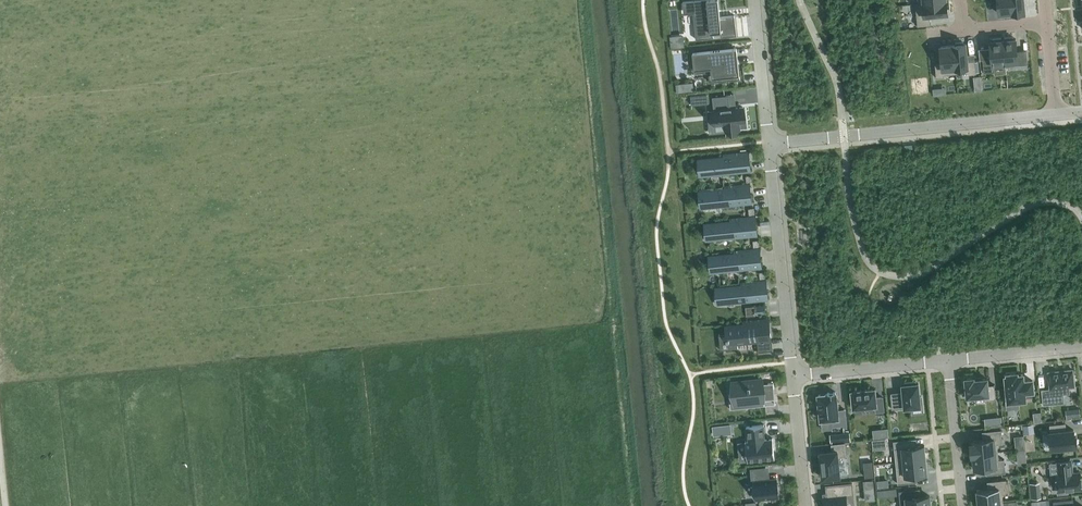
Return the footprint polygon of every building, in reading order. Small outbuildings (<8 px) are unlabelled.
[(735,17),(735,15),(720,17),(718,0),(696,0),(683,1),(683,4),(687,3),(688,11),(695,10),(697,38),(696,38),(696,39),(714,38),(713,32),(721,31),(721,28),(735,27),(734,17),(735,17)] [(999,14),(1012,13),(1011,0),(998,0),(999,14)] [(1012,13),(1026,11),(1024,0),(1011,0),(1012,13)] [(946,1),(915,4),(918,26),(924,25),(931,25),(930,15),(948,14),(946,1)] [(1005,40),(1003,40),(1004,52),(1005,63),(1006,63),(1017,62),(1018,65),(1028,63),(1026,50),(1017,51),(1016,39),(1013,39),(1013,37),(1005,38),(1005,40)] [(992,58),(983,59),(984,73),(994,72),(994,67),(1006,66),(1006,63),(1005,63),(1004,52),(1003,40),(1001,40),(1001,38),(993,39),(993,41),(990,41),(992,58)] [(955,45),(953,45),(956,73),(968,72),(968,74),(976,74),(975,60),(968,61),(967,54),(966,44),(963,44),(963,42),(955,43),(955,45)] [(942,64),(935,64),(936,78),(944,77),(944,75),(956,73),(953,45),(940,46),(942,64)] [(695,73),(708,72),(709,82),(740,79),(737,47),(693,51),(695,73)] [(693,82),(683,83),(684,91),(694,90),(693,82)] [(725,124),(725,131),(740,129),(739,122),(744,122),(743,107),(730,108),(729,95),(712,97),(714,110),(713,110),(715,125),(725,124)] [(697,159),(703,159),(704,176),(751,171),(750,162),(746,162),(745,152),(749,152),(749,151),(723,154),(723,156),(697,159)] [(713,207),(752,203),(751,194),(747,194),(746,184),(750,183),(724,186),(724,188),(698,191),(699,200),(712,199),(713,207)] [(718,240),(758,235),(757,226),(753,227),(752,216),(756,216),(756,215),(729,218),(729,220),(704,223),(705,232),(717,231),(718,240)] [(722,272),(762,268),(761,259),(757,259),(756,248),(760,248),(734,250),(734,253),(708,255),(709,265),(722,263),(722,272)] [(724,295),(725,304),(769,299),(768,290),(764,290),(763,280),(767,280),(767,279),(740,282),(740,284),(714,287),(715,287),(716,296),(724,295)] [(755,314),(766,313),(765,305),(754,306),(755,314)] [(773,350),(770,350),(768,339),(771,339),(770,331),(768,332),(766,319),(770,319),(769,318),(742,321),(743,321),(743,323),(724,324),(724,325),(727,325),(728,337),(726,337),(727,340),(728,340),(729,349),(738,348),(737,342),(757,340),(758,352),(773,350)] [(1074,386),(1073,370),(1048,372),(1050,389),(1041,390),(1043,405),(1052,404),(1051,395),(1069,393),(1069,387),(1074,386)] [(1006,400),(1008,399),(1008,402),(1025,400),(1025,392),(1033,391),(1032,380),(1024,381),(1023,375),(1017,376),(1017,373),(1007,374),(1008,377),(1006,377),(1007,391),(1005,391),(1006,400)] [(966,388),(967,397),(988,395),(989,399),(996,398),(994,384),(988,385),(987,379),(974,380),(974,378),(965,379),(966,381),(963,381),(964,388),(966,388)] [(753,407),(752,401),(775,399),(774,388),(773,383),(763,384),(762,379),(732,382),(734,395),(730,396),(730,395),(729,395),(730,409),(753,407)] [(919,397),(918,384),(916,384),(916,382),(904,383),(904,385),(902,385),(903,393),(891,394),(892,409),(920,406),(920,404),(922,404),(922,397),(919,397)] [(854,407),(875,405),(876,411),(884,411),(882,397),(876,398),(875,389),(852,391),(854,407)] [(836,392),(827,393),(827,394),(818,395),(819,398),(816,398),(817,407),(820,406),(821,420),(831,419),(831,426),(847,425),(845,410),(837,410),(836,392)] [(1080,408),(1066,410),(1067,420),(1072,419),(1072,417),(1080,416),(1080,408)] [(1040,412),(1033,412),(1034,422),(1041,422),(1040,412)] [(1064,423),(1050,425),(1050,432),(1052,449),(1077,446),(1076,436),(1074,436),(1074,430),(1066,431),(1064,429),(1064,423)] [(729,424),(712,426),(712,434),(729,432),(729,424)] [(747,461),(775,458),(773,439),(765,440),(763,425),(747,426),(749,441),(745,442),(747,461)] [(1033,425),(1023,425),(1024,434),(1034,433),(1033,425)] [(970,443),(971,455),(998,452),(997,444),(1002,444),(1001,430),(986,431),(987,439),(972,440),(972,443),(970,443)] [(896,462),(926,459),(924,445),(909,447),(908,439),(893,441),(896,462)] [(831,444),(832,451),(820,452),(823,478),(840,476),(838,457),(846,456),(845,442),(831,444)] [(999,460),(998,452),(971,455),(973,455),(974,460),(972,460),(973,469),(990,467),(990,474),(1005,473),(1004,459),(999,460)] [(926,459),(896,462),(898,484),(913,482),(912,475),(927,473),(926,459)] [(1080,473),(1071,473),(1071,469),(1072,469),(1071,461),(1058,462),(1059,475),(1056,475),(1058,494),(1067,493),(1067,490),(1081,489),(1080,473)] [(778,497),(777,479),(767,480),(765,467),(750,469),(752,482),(754,482),(756,499),(778,497)] [(873,480),(863,481),(864,490),(874,489),(873,480)] [(978,504),(1003,502),(1002,494),(1007,493),(1006,480),(991,481),(992,489),(977,490),(978,504)] [(846,495),(853,494),(852,483),(826,486),(827,497),(824,497),(825,505),(847,505),(846,495)] [(901,505),(930,505),(929,496),(918,497),(917,489),(899,491),(901,505)]
